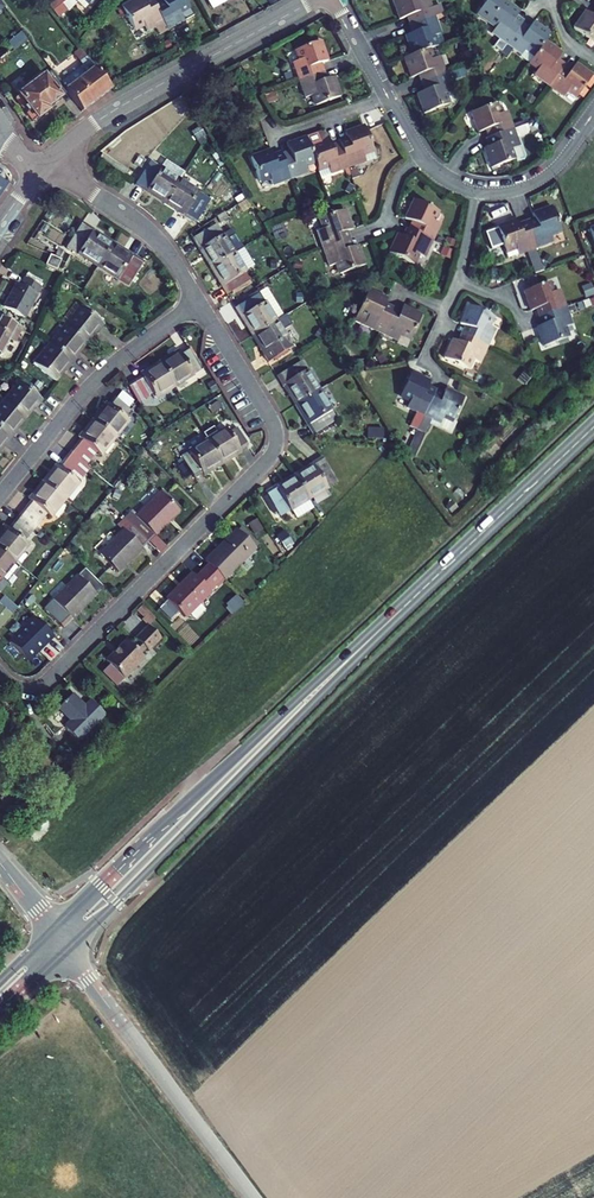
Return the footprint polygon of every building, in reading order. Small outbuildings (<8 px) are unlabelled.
[(84,10),(93,0),(74,0),(84,10)] [(134,30),(143,24),(147,31),(156,27),(160,35),(167,30),(157,12),(154,6),(153,4),(146,8),(143,2),(142,0),(135,0),(122,7),(134,30)] [(143,2),(146,8),(153,4),(152,1),(151,0),(146,0),(143,2)] [(184,22),(180,15),(190,9),(185,0),(161,0),(162,1),(165,8),(157,12),(167,30),(184,22)] [(429,0),(426,0),(421,2),(420,0),(393,0),(400,20),(408,17),(412,16),(415,23),(434,17),(436,16),(442,14),(439,4),(431,7),(429,0)] [(506,45),(519,28),(512,23),(516,17),(519,12),(502,0),(487,21),(496,28),(492,34),(506,45)] [(12,18),(0,1),(0,27),(12,18)] [(162,1),(154,6),(157,12),(165,8),(162,1)] [(459,20),(456,11),(449,14),(453,22),(455,22),(459,20)] [(592,17),(586,12),(574,29),(593,44),(593,18),(592,17)] [(434,17),(415,23),(418,32),(413,33),(406,36),(413,55),(428,50),(444,44),(436,21),(434,17)] [(519,28),(521,24),(523,22),(516,17),(512,23),(519,28)] [(455,22),(460,38),(465,36),(459,20),(455,22)] [(521,55),(526,49),(535,56),(545,42),(550,34),(533,23),(528,29),(526,33),(519,28),(506,45),(521,55)] [(519,28),(526,33),(528,29),(521,24),(519,28)] [(299,81),(319,74),(316,66),(320,64),(328,61),(321,42),(296,51),(300,61),(293,63),(299,81)] [(534,75),(549,86),(561,70),(554,65),(557,61),(562,54),(545,42),(535,56),(529,63),(538,69),(534,75)] [(68,92),(82,112),(111,90),(80,48),(73,54),(82,65),(79,67),(80,68),(60,83),(66,90),(68,92)] [(411,78),(418,75),(423,74),(426,82),(445,75),(439,58),(432,60),(428,50),(413,55),(404,59),(411,78)] [(564,66),(557,61),(554,65),(561,70),(564,66)] [(575,64),(571,71),(568,75),(561,70),(549,86),(564,97),(568,91),(577,97),(586,85),(592,77),(575,64)] [(561,70),(568,75),(571,71),(564,66),(561,70)] [(52,104),(68,92),(66,90),(60,83),(51,71),(18,95),(19,96),(15,98),(33,122),(36,119),(37,120),(48,111),(46,109),(52,104)] [(305,98),(313,96),(316,106),(341,97),(334,78),(326,80),(322,82),(319,74),(299,81),(305,98)] [(416,94),(424,114),(448,105),(444,95),(451,92),(445,75),(426,82),(428,90),(424,92),(416,94)] [(586,85),(589,88),(593,81),(593,79),(592,77),(586,85)] [(444,95),(448,105),(455,103),(451,92),(444,95)] [(506,112),(499,115),(495,105),(471,113),(478,133),(486,130),(490,128),(493,137),(512,129),(506,112)] [(484,149),(491,169),(514,160),(515,163),(523,160),(525,156),(518,137),(527,134),(529,131),(527,124),(512,129),(493,137),(496,145),(489,147),(484,149)] [(341,148),(348,168),(376,158),(365,126),(345,133),(347,138),(349,145),(341,148)] [(348,168),(341,148),(333,151),(332,146),(329,139),(328,138),(328,137),(327,136),(326,135),(325,135),(325,134),(324,134),(323,134),(323,133),(322,133),(321,133),(320,133),(319,133),(318,134),(306,138),(309,146),(315,162),(321,178),(348,168)] [(493,137),(489,138),(486,139),(489,147),(496,145),(493,137)] [(287,145),(290,152),(291,157),(283,160),(290,180),(308,173),(305,166),(315,162),(309,146),(306,138),(287,145)] [(339,141),(340,144),(341,148),(349,145),(347,138),(339,141)] [(290,180),(283,160),(275,163),(273,156),(271,151),(251,158),(260,182),(270,179),(273,186),(290,180)] [(283,160),(282,155),(281,153),(273,156),(275,163),(283,160)] [(154,195),(166,202),(180,180),(184,174),(166,162),(162,169),(150,162),(135,186),(152,197),(154,195)] [(9,184),(0,178),(0,197),(9,184)] [(176,213),(194,223),(209,199),(180,180),(166,202),(178,210),(176,213)] [(166,202),(154,195),(152,197),(164,205),(166,202)] [(413,232),(432,241),(440,224),(433,221),(437,211),(414,200),(405,219),(412,222),(417,224),(413,232)] [(178,210),(166,202),(164,205),(176,213),(178,210)] [(536,249),(553,242),(550,235),(561,231),(552,207),(532,214),(534,219),(537,226),(529,229),(536,249)] [(323,250),(343,242),(340,234),(347,232),(352,230),(344,210),(320,220),(324,230),(317,232),(323,250)] [(526,222),(529,229),(537,226),(534,219),(526,222)] [(516,220),(497,227),(505,251),(516,248),(518,255),(536,249),(529,229),(521,232),(518,225),(516,220)] [(521,232),(529,229),(526,222),(518,225),(521,232)] [(67,247),(70,250),(74,252),(98,267),(112,245),(100,238),(102,235),(82,223),(67,247)] [(217,225),(193,241),(203,257),(205,255),(213,267),(235,254),(229,244),(235,240),(230,231),(223,235),(217,225)] [(406,229),(403,237),(409,240),(413,232),(409,230),(406,229)] [(350,240),(347,232),(340,234),(343,242),(350,240)] [(389,254),(413,265),(417,254),(424,258),(432,241),(413,232),(409,240),(403,237),(398,235),(389,254)] [(100,238),(112,245),(113,243),(102,235),(100,238)] [(353,248),(350,240),(343,242),(346,251),(353,248)] [(329,279),(365,266),(358,246),(353,248),(346,251),(343,242),(323,250),(329,267),(326,269),(329,279)] [(112,245),(124,253),(126,251),(113,243),(112,245)] [(124,253),(112,245),(98,267),(128,287),(136,275),(144,262),(126,251),(124,253)] [(516,248),(505,251),(508,259),(518,255),(516,248)] [(59,260),(63,251),(59,249),(55,258),(59,260)] [(242,249),(236,253),(239,259),(245,255),(242,249)] [(246,272),(235,254),(213,267),(220,279),(218,281),(226,295),(232,292),(249,281),(244,273),(246,272)] [(213,267),(205,255),(203,257),(210,269),(213,267)] [(56,271),(61,260),(59,260),(55,258),(50,256),(45,267),(56,271)] [(144,262),(136,275),(138,276),(146,264),(144,262)] [(210,269),(218,281),(220,279),(213,267),(210,269)] [(136,275),(128,287),(130,288),(138,276),(136,275)] [(16,284),(3,308),(24,319),(42,288),(25,279),(21,287),(16,284)] [(232,293),(250,282),(249,281),(232,292),(232,293)] [(546,315),(565,308),(559,291),(552,293),(548,283),(524,292),(531,311),(536,309),(543,307),(546,315)] [(284,317),(267,289),(260,294),(276,321),(284,317)] [(257,291),(236,305),(237,307),(259,294),(257,291)] [(381,333),(390,315),(382,311),(385,304),(387,299),(369,291),(358,314),(368,319),(364,326),(381,333)] [(235,309),(244,324),(247,323),(254,335),(276,321),(260,294),(259,293),(259,294),(237,307),(235,309)] [(393,308),(385,304),(382,311),(390,315),(392,310),(393,308)] [(468,337),(487,346),(495,329),(488,326),(493,316),(469,305),(460,324),(465,326),(472,330),(468,337)] [(67,371),(80,355),(77,353),(95,332),(97,333),(104,325),(81,306),(74,315),(77,316),(59,339),(56,337),(44,352),(46,354),(37,365),(56,380),(65,369),(67,371)] [(398,341),(401,334),(411,339),(422,316),(403,307),(400,314),(398,318),(390,315),(381,333),(398,341)] [(536,309),(539,317),(546,315),(543,307),(536,309)] [(537,327),(544,347),(568,338),(565,328),(572,325),(565,308),(546,315),(549,323),(542,325),(537,327)] [(539,317),(542,325),(549,323),(546,315),(539,317)] [(276,321),(254,335),(262,347),(259,349),(268,363),(274,359),(291,349),(293,348),(283,331),(292,326),(286,316),(284,317),(276,321)] [(9,340),(15,343),(21,331),(0,320),(0,356),(9,340)] [(254,335),(247,323),(244,324),(252,337),(254,335)] [(465,326),(462,334),(468,337),(472,330),(465,326)] [(465,345),(468,337),(462,334),(458,342),(465,345)] [(252,337),(259,349),(262,347),(254,335),(252,337)] [(479,363),(487,346),(468,337),(465,345),(458,342),(453,340),(444,359),(468,370),(472,360),(479,363)] [(188,349),(196,361),(198,360),(190,347),(188,349)] [(173,357),(161,364),(175,386),(201,370),(200,367),(196,361),(188,349),(188,348),(180,352),(179,350),(172,354),(173,357)] [(275,361),(292,350),(291,349),(274,359),(275,361)] [(172,354),(159,362),(161,364),(173,357),(172,354)] [(290,392),(297,404),(319,391),(301,361),(277,377),(287,394),(290,392)] [(159,362),(148,369),(149,372),(161,364),(159,362)] [(153,394),(156,398),(175,386),(161,364),(149,372),(148,369),(141,373),(142,376),(127,385),(138,403),(153,394)] [(424,416),(433,397),(425,393),(428,387),(430,382),(411,373),(396,407),(414,415),(409,426),(417,430),(424,416)] [(18,431),(16,429),(34,407),(36,409),(43,401),(20,382),(13,390),(15,392),(0,411),(0,449),(3,445),(6,447),(18,431)] [(428,387),(425,393),(433,397),(436,390),(428,387)] [(454,421),(465,398),(446,389),(444,394),(440,401),(433,397),(424,416),(417,430),(424,433),(425,433),(430,422),(431,419),(440,424),(444,417),(454,421)] [(433,397),(440,401),(444,394),(436,390),(433,397)] [(319,391),(297,404),(305,417),(302,418),(313,436),(337,420),(319,391)] [(116,399),(128,408),(133,401),(122,392),(116,399)] [(287,394),(295,406),(297,404),(290,392),(287,394)] [(115,438),(128,421),(125,418),(131,410),(128,408),(116,399),(114,397),(108,404),(106,403),(101,409),(103,411),(94,422),(115,438)] [(305,417),(297,404),(295,406),(302,418),(305,417)] [(94,422),(103,411),(101,409),(92,420),(94,422)] [(440,424),(431,419),(430,422),(452,433),(457,422),(454,421),(444,417),(440,424)] [(85,433),(94,422),(92,420),(83,431),(85,433)] [(69,453),(86,466),(97,452),(101,455),(115,438),(94,422),(85,433),(83,431),(78,437),(80,439),(69,453)] [(227,429),(207,440),(221,463),(233,455),(235,458),(241,454),(240,451),(248,446),(237,428),(229,433),(227,429)] [(417,430),(406,454),(413,457),(424,433),(417,430)] [(203,477),(210,473),(208,470),(221,463),(207,440),(188,452),(191,456),(183,461),(194,479),(202,474),(203,477)] [(181,456),(183,461),(191,456),(188,452),(181,456)] [(65,500),(90,469),(86,466),(69,453),(58,467),(56,465),(51,471),(53,473),(44,484),(65,500)] [(233,455),(221,463),(222,465),(235,458),(233,455)] [(307,470),(295,477),(309,499),(337,482),(322,457),(306,467),(307,470)] [(210,473),(222,465),(221,463),(208,470),(210,473)] [(306,467),(294,475),(295,477),(307,470),(306,467)] [(44,484),(53,473),(51,471),(42,482),(44,484)] [(294,475),(281,482),(283,485),(295,477),(294,475)] [(281,482),(265,492),(280,517),(309,499),(295,477),(283,485),(281,482)] [(42,482),(33,494),(36,495),(44,484),(42,482)] [(30,502),(20,515),(36,528),(47,515),(51,518),(65,500),(44,484),(36,495),(33,494),(28,500),(30,502)] [(146,540),(152,533),(154,535),(178,510),(159,491),(135,516),(130,511),(123,518),(146,540)] [(36,528),(20,515),(9,529),(6,527),(2,533),(4,535),(0,539),(0,550),(15,562),(29,545),(25,542),(36,528)] [(122,529),(98,553),(116,572),(141,547),(139,546),(146,540),(123,518),(123,517),(119,520),(122,523),(121,524),(124,526),(122,529)] [(208,564),(223,579),(225,580),(256,549),(255,548),(238,531),(237,530),(230,536),(231,537),(220,549),(219,548),(205,561),(208,564)] [(238,531),(255,548),(256,547),(239,530),(238,531)] [(15,562),(0,550),(0,580),(15,562)] [(208,564),(196,577),(193,574),(167,600),(184,618),(219,583),(223,579),(208,564)] [(85,568),(44,609),(63,628),(104,586),(85,568)] [(0,600),(0,629),(17,608),(3,597),(0,600)] [(8,645),(31,664),(53,636),(30,618),(8,645)] [(110,665),(103,672),(117,686),(144,659),(139,654),(145,649),(148,651),(161,638),(148,626),(135,639),(138,641),(132,647),(125,640),(105,661),(110,665)] [(126,679),(133,684),(142,673),(135,667),(126,679)] [(71,721),(64,727),(79,741),(105,715),(91,701),(85,707),(72,694),(58,708),(71,721)]
